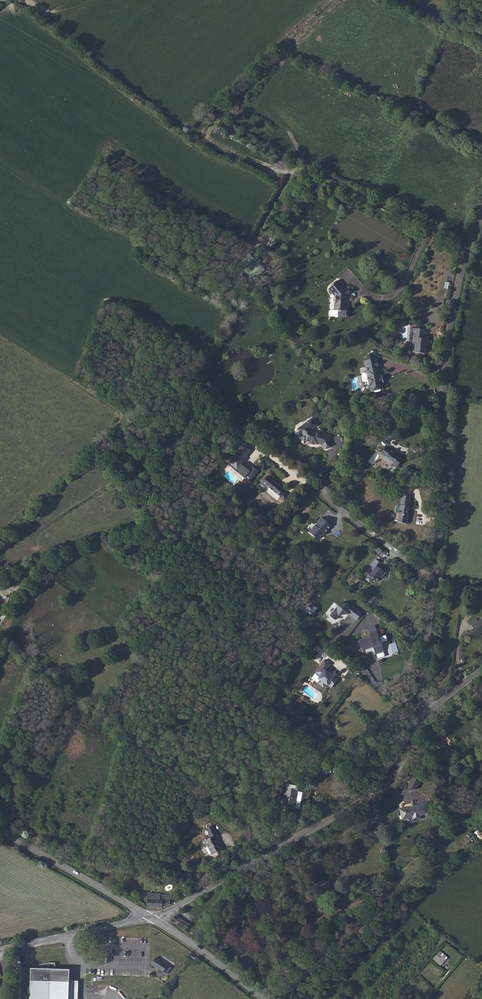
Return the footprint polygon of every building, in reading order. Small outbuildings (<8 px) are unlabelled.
[(340,280),(329,289),(333,293),(334,292),(337,296),(334,298),(334,301),(335,302),(335,310),(340,310),(339,317),(346,317),(347,311),(349,311),(349,306),(347,306),(347,301),(350,299),(350,292),(340,280)] [(426,329),(412,328),(411,330),(414,330),(413,344),(415,344),(415,352),(418,353),(418,356),(424,356),(424,353),(426,353),(427,345),(429,345),(429,340),(428,339),(425,339),(425,336),(428,334),(426,332),(426,329)] [(365,361),(366,367),(373,366),(377,358),(370,353),(365,361)] [(373,366),(366,367),(367,372),(380,370),(377,358),(373,366)] [(381,376),(380,370),(367,372),(371,392),(384,389),(383,383),(381,376)] [(312,419),(298,429),(302,435),(301,437),(304,441),(306,440),(307,439),(310,440),(310,442),(311,443),(313,444),(315,443),(317,444),(318,442),(324,444),(327,445),(328,442),(330,436),(321,433),(313,431),(311,429),(316,425),(312,419)] [(248,422),(245,425),(251,432),(254,430),(248,422)] [(251,451),(243,445),(236,454),(236,453),(227,464),(244,478),(243,480),(247,484),(257,472),(253,468),(250,472),(247,469),(244,467),(241,464),(244,460),(251,451)] [(403,459),(387,446),(386,447),(383,452),(381,454),(385,457),(383,460),(391,466),(393,464),(397,467),(403,459)] [(268,475),(261,484),(265,487),(266,485),(280,497),(284,501),(289,495),(284,492),(282,491),(284,490),(280,487),(277,485),(271,480),(272,478),(268,475)] [(410,496),(402,495),(398,522),(407,524),(408,516),(407,516),(410,496)] [(315,525),(309,532),(318,539),(322,535),(324,532),(325,533),(331,525),(322,518),(316,525),(315,525)] [(379,562),(376,559),(370,567),(373,570),(366,578),(366,580),(369,582),(370,581),(372,578),(377,582),(380,578),(382,576),(383,577),(386,573),(376,566),(379,562)] [(372,595),(367,602),(373,607),(379,600),(372,595)] [(348,604),(348,603),(337,605),(337,607),(331,616),(336,620),(339,615),(346,614),(346,613),(348,613),(349,614),(357,620),(362,613),(349,604),(348,604)] [(477,623),(477,622),(472,626),(474,628),(471,631),(477,639),(480,636),(478,634),(481,631),(481,620),(477,623)] [(359,641),(362,650),(374,647),(376,654),(384,652),(381,641),(380,641),(377,631),(369,633),(371,638),(367,640),(366,638),(359,641)] [(330,664),(325,660),(316,673),(320,676),(318,679),(320,680),(318,683),(324,687),(326,684),(328,685),(332,688),(338,679),(331,674),(330,674),(328,673),(329,672),(326,671),(330,664)] [(321,730),(329,736),(331,734),(329,732),(325,729),(323,727),(321,730)] [(453,755),(440,740),(432,747),(444,762),(453,755)] [(308,743),(306,745),(318,754),(320,752),(308,743)] [(331,772),(330,762),(321,763),(314,765),(308,770),(305,776),(305,778),(306,788),(314,788),(313,783),(314,780),(316,776),(319,774),(323,773),(331,772)] [(416,790),(421,780),(413,776),(408,786),(416,790)] [(288,784),(287,783),(286,788),(283,801),(282,806),(295,809),(295,808),(297,809),(297,808),(300,809),(303,792),(299,792),(300,791),(298,791),(295,791),(296,786),(288,784)] [(426,803),(420,804),(420,805),(400,810),(402,819),(413,817),(414,821),(421,819),(420,815),(429,813),(426,803)] [(212,826),(207,828),(211,837),(204,841),(207,846),(207,845),(212,854),(217,852),(222,850),(219,843),(219,844),(217,841),(218,840),(219,839),(212,826)] [(389,852),(389,850),(388,848),(383,846),(381,848),(379,850),(380,853),(381,855),(385,856),(388,855),(389,852)] [(185,887),(181,890),(185,896),(189,893),(185,887)] [(152,893),(148,893),(147,907),(162,908),(170,904),(171,896),(160,895),(160,894),(152,894),(152,893)] [(190,925),(177,916),(173,922),(187,930),(190,925)] [(447,958),(440,951),(433,959),(441,966),(447,958)] [(171,968),(156,957),(151,964),(167,974),(171,968)] [(31,971),(31,998),(78,998),(79,983),(70,983),(70,971),(54,971),(55,966),(49,966),(49,965),(47,965),(44,966),(42,966),(39,968),(39,971),(31,971)]
